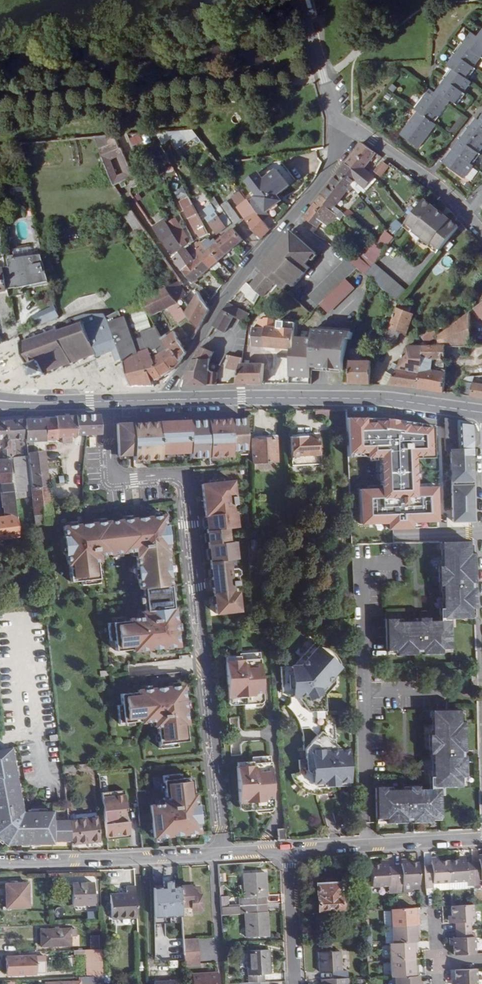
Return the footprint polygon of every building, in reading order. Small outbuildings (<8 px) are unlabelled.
[(464,46),(481,58),(481,59),(481,42),(479,39),(473,34),(464,46)] [(474,68),(481,58),(464,46),(457,55),(474,68)] [(461,74),(467,79),(475,69),(474,68),(457,55),(448,66),(454,71),(460,75),(461,74)] [(454,71),(446,80),(464,93),(472,83),(467,79),(461,74),(460,75),(454,71)] [(465,95),(464,93),(446,80),(438,92),(450,101),(457,106),(465,95)] [(448,105),(450,101),(438,92),(436,95),(433,93),(430,90),(415,111),(418,113),(418,112),(433,124),(448,105)] [(418,149),(436,125),(433,124),(418,112),(418,113),(400,136),(418,149)] [(481,119),(479,122),(477,120),(443,164),(464,180),(474,166),(471,164),(481,149),(481,119)] [(193,129),(179,130),(184,137),(194,133),(193,129)] [(174,142),(184,137),(179,130),(168,131),(172,139),(174,142)] [(163,144),(172,139),(168,131),(156,132),(163,144)] [(116,185),(125,181),(134,177),(122,147),(121,148),(118,135),(96,137),(102,157),(115,186),(116,185)] [(363,167),(369,172),(381,157),(362,143),(347,163),(359,172),(363,167)] [(389,166),(382,162),(375,172),(381,177),(389,166)] [(374,177),(369,172),(363,167),(359,172),(347,163),(337,175),(351,185),(355,190),(358,195),(361,191),(357,186),(358,184),(365,189),(374,177)] [(258,197),(250,203),(263,221),(270,216),(268,213),(281,203),(282,199),(279,196),(295,184),(280,164),(270,166),(247,183),(258,197)] [(355,190),(351,185),(337,175),(321,196),(335,206),(336,207),(348,191),(352,193),(355,190)] [(177,198),(185,194),(178,180),(170,184),(177,198)] [(227,181),(219,187),(226,197),(233,190),(227,181)] [(233,198),(239,206),(248,200),(241,192),(233,198)] [(332,211),(335,206),(321,196),(304,218),(318,229),(323,223),(329,228),(338,216),(332,211)] [(183,202),(191,217),(198,213),(190,198),(183,202)] [(262,239),(270,230),(263,221),(250,203),(248,200),(239,206),(238,207),(262,239)] [(434,244),(442,251),(460,228),(425,200),(410,220),(407,223),(415,230),(414,232),(423,239),(432,246),(434,244)] [(234,221),(236,224),(242,220),(235,209),(229,202),(223,206),(234,221)] [(218,234),(227,227),(215,210),(216,209),(213,204),(205,210),(209,215),(206,218),(218,234)] [(137,233),(146,227),(131,207),(123,212),(137,233)] [(349,209),(344,215),(350,220),(355,215),(349,209)] [(203,237),(210,235),(198,213),(191,217),(198,231),(199,230),(203,237)] [(343,227),(350,220),(344,215),(337,222),(343,227)] [(164,243),(172,254),(183,247),(176,235),(171,227),(166,220),(154,227),(164,243)] [(387,230),(395,238),(403,228),(394,221),(387,230)] [(188,238),(180,222),(171,227),(176,235),(183,247),(189,243),(186,239),(188,238)] [(228,254),(233,250),(244,240),(234,227),(217,241),(228,254)] [(395,238),(386,232),(377,243),(386,251),(395,238)] [(290,234),(280,245),(305,266),(315,255),(290,234)] [(200,245),(202,248),(206,252),(209,250),(220,261),(228,254),(217,241),(216,240),(214,241),(206,240),(200,245)] [(309,270),(305,266),(280,245),(259,270),(261,272),(274,283),(284,291),(289,285),(293,289),(309,270)] [(174,258),(184,271),(196,260),(192,253),(187,247),(174,258)] [(202,248),(197,252),(211,269),(212,268),(220,261),(209,250),(206,252),(202,248)] [(356,267),(361,262),(345,248),(340,253),(347,259),(356,267)] [(194,283),(195,283),(211,269),(197,252),(195,250),(192,253),(196,260),(184,271),(194,283)] [(446,268),(452,260),(445,255),(439,262),(446,268)] [(24,286),(50,280),(45,258),(44,256),(11,260),(11,267),(6,268),(9,290),(10,296),(24,294),(24,286)] [(334,291),(358,269),(356,267),(347,259),(324,282),(334,291)] [(399,304),(408,293),(374,265),(366,276),(370,279),(399,304)] [(9,290),(6,268),(0,269),(0,292),(9,290)] [(261,298),(274,283),(261,272),(249,287),(246,285),(241,291),(245,295),(244,297),(254,306),(260,296),(261,298)] [(356,289),(347,279),(334,291),(320,305),(329,314),(356,289)] [(309,297),(319,306),(320,305),(334,291),(324,282),(309,297)] [(185,296),(188,294),(180,283),(171,290),(179,301),(186,312),(191,305),(185,296)] [(171,290),(169,286),(158,291),(143,299),(146,305),(152,316),(169,308),(180,322),(188,316),(186,313),(186,312),(179,301),(171,290)] [(199,329),(210,309),(199,292),(198,293),(191,305),(186,312),(186,313),(188,316),(199,329)] [(154,341),(163,338),(152,316),(146,305),(141,308),(148,322),(146,324),(154,341)] [(249,315),(229,305),(223,311),(214,326),(225,332),(230,325),(238,328),(237,334),(245,337),(248,323),(245,322),(249,315)] [(37,327),(60,317),(57,306),(33,316),(37,327)] [(413,315),(397,309),(390,330),(400,333),(407,335),(413,315)] [(96,355),(97,357),(120,349),(108,318),(108,317),(106,313),(93,314),(89,316),(89,314),(85,314),(63,321),(63,323),(20,338),(21,342),(19,343),(19,345),(22,344),(27,357),(24,358),(25,361),(28,359),(33,373),(30,374),(31,377),(34,376),(35,378),(38,377),(37,376),(47,372),(48,374),(51,373),(50,371),(57,368),(58,371),(60,370),(59,368),(66,365),(68,367),(70,367),(69,364),(76,362),(77,364),(79,364),(78,361),(85,359),(86,361),(88,360),(87,358),(96,355)] [(108,317),(108,318),(120,349),(126,363),(132,386),(155,385),(154,381),(155,380),(164,376),(174,369),(181,362),(173,348),(171,350),(166,343),(152,349),(152,348),(149,349),(132,354),(116,313),(108,317)] [(439,336),(440,346),(470,346),(469,314),(439,336)] [(273,329),(273,320),(261,320),(254,327),(254,328),(265,328),(264,348),(292,351),(293,350),(294,350),(296,350),(297,338),(293,338),(294,331),(273,329)] [(264,348),(265,328),(254,328),(253,347),(264,348)] [(395,347),(400,333),(390,330),(385,344),(395,347)] [(181,362),(187,353),(184,347),(176,331),(164,341),(166,343),(171,350),(173,348),(181,362)] [(352,341),(354,333),(313,333),(313,342),(297,342),(296,350),(294,350),(293,350),(292,351),(289,383),(294,383),(313,383),(313,370),(344,370),(344,360),(345,358),(346,350),(348,341),(352,341)] [(481,377),(481,346),(470,346),(440,346),(424,347),(418,389),(418,390),(444,394),(447,375),(447,371),(460,371),(460,375),(460,382),(457,390),(462,392),(464,382),(468,378),(481,377)] [(210,362),(211,359),(214,352),(202,347),(187,373),(210,372),(210,362)] [(418,389),(424,347),(409,347),(400,367),(393,364),(388,371),(381,385),(388,385),(388,386),(418,389)] [(350,385),(371,385),(372,362),(350,362),(350,385)] [(263,384),(264,364),(241,364),(240,368),(237,380),(236,385),(263,384)] [(216,385),(217,372),(210,372),(187,373),(185,386),(216,385)] [(481,400),(481,377),(468,378),(464,382),(462,392),(461,397),(481,400)] [(315,418),(327,418),(327,409),(315,409),(315,418)] [(360,458),(359,437),(361,437),(359,410),(345,409),(348,459),(360,458)] [(99,415),(74,416),(75,437),(86,436),(100,436),(99,415)] [(54,416),(55,419),(57,439),(75,437),(74,416),(54,416)] [(246,451),(245,418),(116,423),(118,457),(119,457),(127,457),(133,456),(133,461),(160,460),(160,454),(167,454),(173,454),(176,454),(182,454),(189,453),(189,459),(199,458),(207,458),(211,458),(219,457),(231,457),(231,451),(238,451),(246,451)] [(55,419),(43,420),(45,441),(57,440),(57,439),(55,419)] [(470,423),(444,419),(445,452),(450,452),(451,482),(471,481),(470,423)] [(0,449),(1,459),(8,459),(8,440),(24,439),(23,420),(0,422),(0,449)] [(29,442),(32,442),(44,442),(45,441),(43,420),(23,420),(24,439),(25,446),(29,446),(29,442)] [(318,436),(314,437),(290,438),(291,456),(318,455),(318,436)] [(276,439),(251,440),(252,463),(277,461),(276,439)] [(29,453),(34,453),(32,442),(29,442),(29,446),(25,446),(25,449),(26,449),(29,449),(29,453)] [(10,470),(8,459),(1,459),(0,449),(0,470),(10,470)] [(43,452),(34,453),(29,453),(29,449),(26,449),(27,457),(30,487),(47,486),(43,452)] [(434,480),(434,475),(441,475),(440,457),(435,457),(435,454),(409,455),(409,461),(398,461),(395,464),(395,473),(398,475),(409,475),(409,481),(434,480)] [(40,525),(50,524),(52,523),(50,509),(47,486),(30,487),(27,457),(13,458),(16,492),(17,492),(18,498),(31,497),(34,521),(35,526),(40,525)] [(10,470),(0,470),(0,475),(2,475),(3,480),(0,480),(0,484),(11,484),(10,470)] [(216,614),(240,611),(238,592),(233,593),(232,586),(239,585),(238,576),(240,574),(239,571),(237,568),(232,569),(231,560),(238,559),(236,542),(230,542),(228,528),(238,527),(236,511),(233,512),(232,504),(236,504),(233,481),(226,482),(219,483),(216,483),(209,484),(202,485),(207,534),(208,542),(209,549),(210,560),(211,570),(212,577),(212,580),(213,587),(214,597),(215,604),(216,614)] [(471,481),(451,482),(452,521),(472,521),(471,481)] [(0,484),(1,493),(12,493),(11,484),(0,484)] [(3,540),(18,538),(15,510),(3,509),(3,517),(0,517),(0,540),(3,540)] [(82,585),(100,583),(99,576),(98,569),(97,562),(100,561),(100,560),(99,555),(105,555),(131,552),(136,551),(136,556),(138,568),(139,579),(139,580),(140,589),(144,589),(170,586),(171,586),(170,575),(169,564),(168,554),(167,543),(169,543),(169,542),(167,526),(167,525),(165,525),(164,515),(64,527),(65,537),(63,537),(63,538),(65,555),(65,556),(67,555),(68,565),(69,565),(71,582),(82,581),(82,585)] [(452,542),(469,541),(473,541),(472,521),(452,521),(452,542)] [(449,619),(470,618),(470,609),(475,609),(473,554),(469,554),(469,541),(452,542),(441,542),(441,566),(438,566),(438,583),(442,583),(442,608),(439,608),(439,621),(428,621),(427,618),(419,618),(419,621),(394,621),(394,619),(384,619),(385,651),(395,651),(395,655),(441,654),(441,649),(450,649),(449,619)] [(176,624),(174,608),(173,609),(172,601),(171,594),(170,586),(144,589),(145,596),(146,603),(146,612),(142,612),(142,613),(143,618),(138,618),(130,619),(130,621),(123,622),(116,623),(109,624),(111,641),(115,641),(116,651),(134,649),(134,652),(137,651),(148,650),(165,648),(175,647),(178,647),(177,631),(176,624)] [(292,667),(279,668),(281,694),(289,698),(290,704),(287,707),(286,707),(288,708),(289,710),(290,711),(292,713),(294,716),(295,719),(297,721),(298,724),(299,726),(299,727),(300,729),(308,728),(316,736),(304,750),(305,760),(298,760),(299,773),(291,774),(293,780),(294,783),(296,785),(298,787),(300,789),(302,790),(304,792),(306,793),(309,794),(312,795),(315,795),(317,795),(320,795),(323,795),(325,794),(328,794),(329,793),(331,792),(333,791),(333,786),(336,786),(338,783),(351,782),(348,750),(342,750),(336,745),(335,721),(327,715),(325,695),(334,684),(333,675),(340,667),(312,643),(292,667)] [(258,649),(240,651),(240,653),(225,654),(225,660),(240,659),(240,657),(259,655),(258,649)] [(240,659),(225,660),(228,697),(242,696),(243,703),(254,702),(254,705),(262,704),(259,655),(240,657),(240,659)] [(143,690),(138,691),(140,702),(118,704),(120,723),(126,722),(134,722),(142,721),(142,723),(149,722),(154,722),(155,726),(155,728),(158,727),(159,735),(159,742),(160,749),(177,747),(177,743),(187,742),(185,725),(187,725),(185,709),(185,701),(183,686),(178,687),(171,688),(150,690),(143,690)] [(242,696),(228,697),(228,705),(230,706),(242,705),(242,706),(245,709),(260,708),(262,705),(262,704),(254,705),(254,702),(243,703),(242,696)] [(461,780),(465,780),(464,726),(459,726),(458,714),(431,714),(431,739),(428,739),(428,756),(432,756),(432,781),(429,781),(429,793),(419,793),(419,790),(411,791),(411,794),(386,794),(386,791),(376,792),(377,822),(386,822),(386,827),(431,825),(431,821),(441,821),(440,790),(461,790),(461,780)] [(68,819),(53,819),(53,817),(20,817),(7,749),(0,750),(0,840),(5,844),(53,844),(53,841),(71,841),(68,821),(68,819)] [(270,756),(251,758),(252,760),(236,761),(237,767),(252,766),(252,764),(270,762),(270,756)] [(252,766),(237,767),(240,804),(254,803),(255,810),(265,809),(266,812),(274,811),(270,762),(252,764),(252,766)] [(76,773),(75,766),(62,767),(63,774),(76,773)] [(193,795),(191,778),(180,779),(180,775),(163,777),(165,798),(162,798),(163,805),(150,806),(154,838),(158,837),(165,837),(187,834),(194,834),(198,833),(197,823),(199,823),(197,805),(195,805),(194,795),(193,795)] [(125,790),(100,793),(105,836),(130,833),(125,790)] [(254,803),(240,804),(240,812),(242,813),(254,812),(254,814),(257,816),(272,815),(274,812),(274,811),(266,812),(265,809),(255,810),(254,803)] [(69,817),(69,808),(59,808),(60,818),(69,817)] [(97,817),(74,821),(68,821),(71,841),(71,846),(100,842),(97,817)] [(277,830),(278,841),(286,841),(285,829),(277,830)] [(480,860),(480,863),(473,863),(474,886),(481,886),(481,882),(481,860),(480,860)] [(474,886),(473,863),(466,863),(466,861),(448,862),(449,883),(467,882),(467,887),(474,886)] [(432,863),(432,866),(425,866),(426,889),(433,889),(433,884),(449,883),(448,862),(432,863)] [(418,863),(402,864),(402,867),(394,868),(395,883),(403,883),(403,886),(419,885),(418,863)] [(372,888),(389,887),(389,883),(395,883),(394,868),(388,868),(388,865),(371,866),(372,888)] [(266,897),(265,873),(244,874),(245,899),(239,899),(239,906),(267,905),(266,897)] [(72,906),(94,905),(93,883),(71,884),(72,906)] [(7,909),(29,907),(27,884),(7,885),(7,909)] [(318,911),(342,909),(340,884),(317,885),(318,911)] [(191,890),(191,887),(191,886),(180,887),(181,907),(189,906),(190,911),(202,911),(201,895),(200,895),(196,895),(196,890),(191,890)] [(180,887),(154,888),(154,923),(173,922),(174,941),(169,941),(170,957),(184,956),(183,940),(182,924),(182,916),(181,907),(180,887)] [(111,921),(136,919),(135,890),(126,890),(126,894),(110,896),(111,921)] [(222,914),(245,914),(247,938),(269,937),(267,905),(239,906),(226,907),(221,907),(222,914)] [(474,923),(473,905),(452,907),(453,924),(456,923),(457,931),(472,930),(471,923),(474,923)] [(95,917),(94,909),(84,910),(85,918),(95,917)] [(396,910),(391,910),(392,928),(419,926),(419,919),(416,919),(415,909),(396,910)] [(393,944),(417,943),(417,934),(419,934),(419,926),(392,928),(393,944)] [(42,947),(71,945),(71,937),(77,937),(76,929),(41,930),(42,947)] [(476,955),(475,938),(472,938),(472,930),(457,931),(457,939),(454,939),(455,956),(476,955)] [(98,936),(90,936),(90,950),(99,950),(98,945),(102,945),(102,936),(98,937),(98,936)] [(198,939),(183,940),(184,956),(185,965),(200,964),(198,939)] [(417,943),(393,944),(390,945),(390,961),(414,960),(414,951),(418,951),(417,943)] [(332,973),(333,980),(348,978),(347,971),(341,972),(340,952),(332,952),(332,946),(327,946),(327,953),(319,953),(321,973),(332,973)] [(99,950),(90,950),(85,950),(86,977),(93,977),(103,976),(102,950),(99,950)] [(249,976),(270,975),(269,951),(248,951),(249,976)] [(7,975),(46,974),(46,957),(6,958),(7,975)] [(391,978),(395,978),(419,977),(418,970),(415,970),(414,960),(390,961),(391,978)] [(476,970),(455,971),(456,983),(477,983),(476,970)] [(192,980),(193,983),(219,983),(218,975),(208,976),(208,978),(192,980)]
